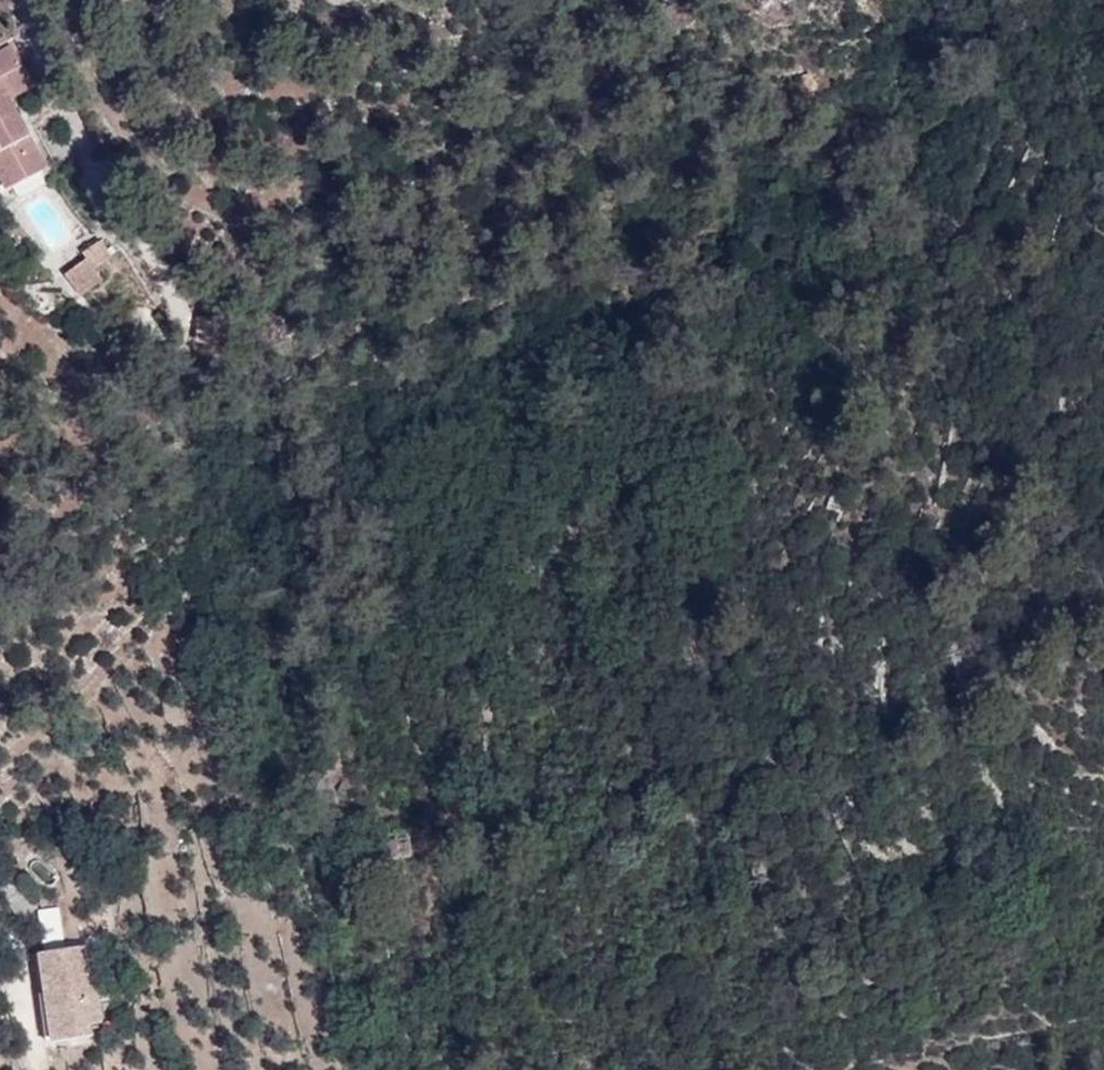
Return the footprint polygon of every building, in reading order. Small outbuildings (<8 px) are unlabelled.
[(9,192),(50,169),(13,103),(36,91),(12,48),(0,55),(0,175),(9,192)] [(104,242),(85,254),(96,271),(115,258),(104,242)] [(105,284),(96,271),(88,259),(64,277),(82,301),(105,284)] [(424,877),(421,846),(389,849),(392,879),(424,877)] [(34,955),(46,1049),(99,1040),(87,948),(34,955)]
